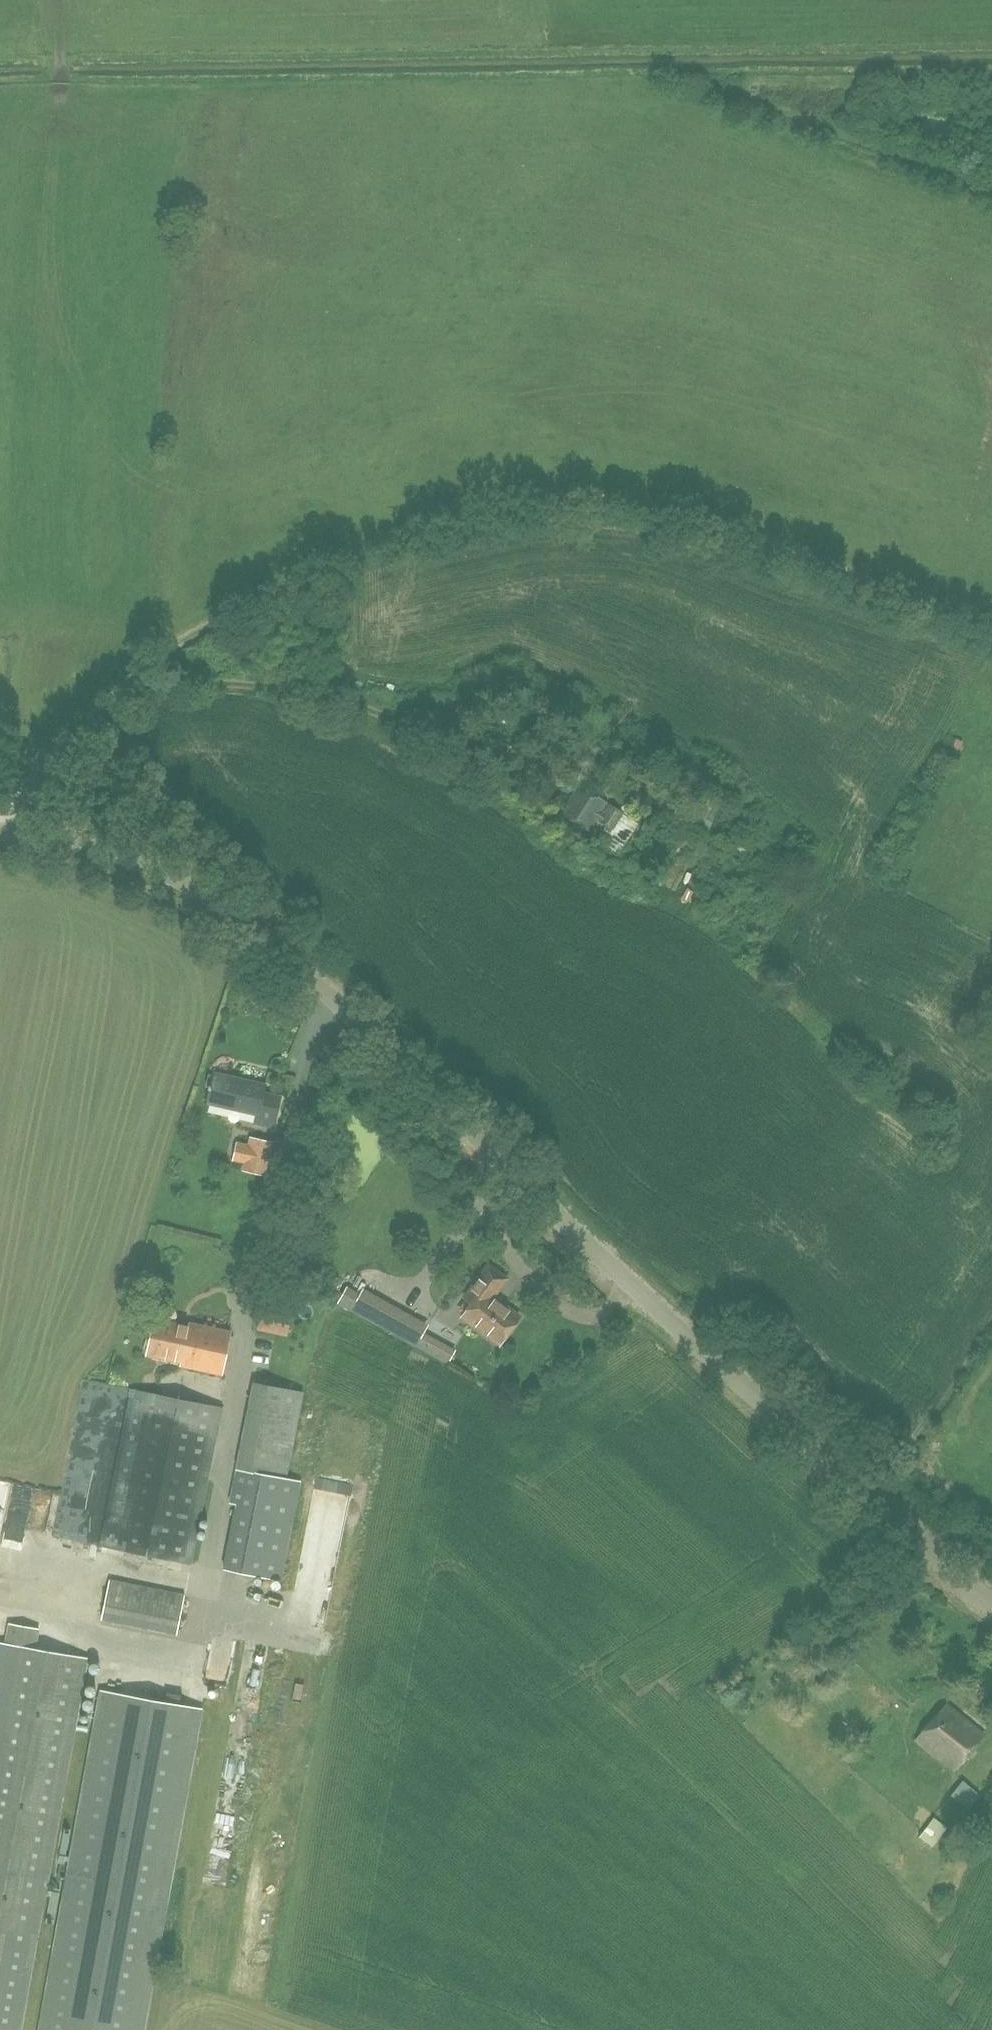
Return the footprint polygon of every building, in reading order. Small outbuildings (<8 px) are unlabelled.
[(596,819),(607,826),(597,841),(619,855),(639,822),(624,812),(610,804),(605,812),(602,810),(607,802),(579,785),(561,814),(589,831),(596,819)] [(264,1094),(266,1085),(214,1073),(207,1103),(257,1114),(255,1124),(274,1129),(281,1097),(264,1094)] [(271,1145),(249,1141),(248,1147),(238,1145),(235,1163),(245,1165),(243,1173),(265,1178),(271,1145)] [(463,1317),(499,1343),(519,1316),(493,1297),(506,1278),(489,1265),(465,1297),(473,1303),(463,1317)] [(448,1364),(452,1357),(456,1350),(424,1332),(427,1328),(382,1304),(371,1322),(448,1364)] [(294,1313),(263,1307),(258,1330),(289,1336),(294,1313)] [(182,1361),(181,1366),(222,1374),(231,1331),(190,1323),(189,1327),(154,1320),(147,1354),(182,1361)] [(302,1392),(253,1382),(236,1469),(230,1503),(236,1504),(224,1569),(282,1581),(301,1481),(285,1478),(302,1392)] [(191,1564),(223,1408),(132,1389),(100,1545),(191,1564)] [(309,1528),(311,1554),(331,1553),(330,1527),(309,1528)] [(184,1596),(110,1580),(102,1620),(176,1635),(184,1596)] [(35,1649),(39,1629),(10,1624),(6,1644),(0,1643),(0,2029),(20,2029),(37,1936),(88,1659),(35,1649)] [(40,2029),(145,2029),(203,1710),(101,1691),(40,2029)] [(957,1770),(985,1734),(947,1703),(917,1740),(931,1752),(932,1750),(957,1770)] [(951,1796),(919,1837),(932,1847),(964,1807),(973,1813),(984,1798),(963,1780),(951,1796)]
